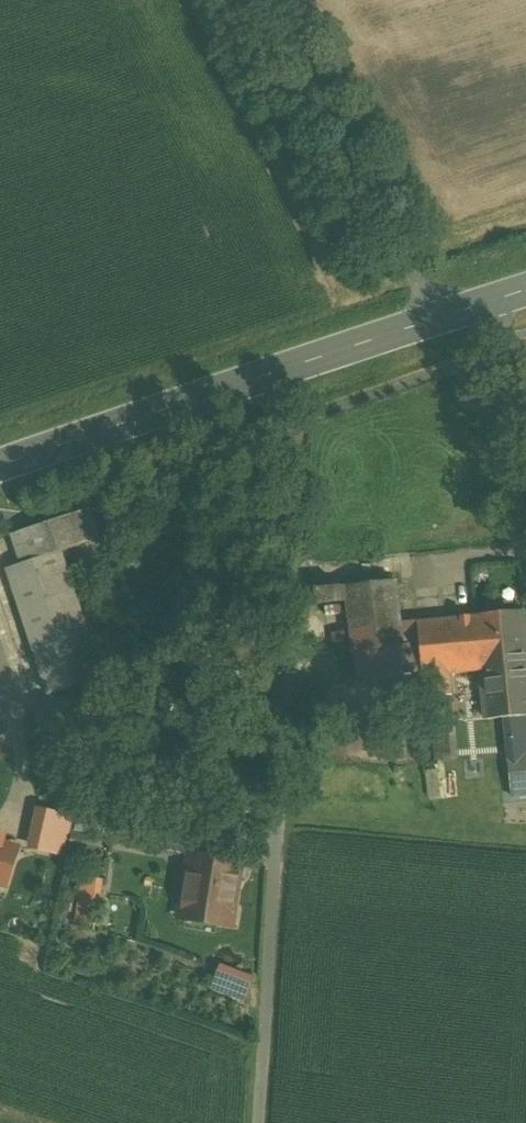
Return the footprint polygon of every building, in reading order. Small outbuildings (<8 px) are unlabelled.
[(85,511),(12,535),(22,565),(6,570),(48,696),(101,679),(60,553),(95,541),(85,511)] [(392,581),(348,586),(349,601),(355,653),(400,650),(397,625),(392,581)] [(348,586),(313,590),(314,605),(349,601),(348,586)] [(475,616),(475,618),(481,672),(485,721),(504,719),(508,754),(513,754),(509,718),(525,718),(525,640),(523,612),(475,616)] [(475,618),(417,623),(419,649),(422,672),(422,677),(423,677),(425,698),(452,696),(450,675),(481,672),(475,618)] [(417,623),(397,625),(400,650),(419,649),(417,623)] [(400,650),(355,653),(358,679),(422,672),(419,649),(400,650)] [(71,693),(33,706),(42,733),(80,720),(71,693)] [(509,718),(513,754),(508,754),(512,797),(525,795),(525,718),(509,718)] [(450,731),(433,733),(436,761),(453,759),(450,731)] [(410,735),(392,736),(394,758),(412,756),(410,735)] [(41,806),(30,849),(67,857),(78,815),(41,806)] [(198,818),(161,812),(157,835),(166,837),(164,850),(191,854),(198,818)] [(0,830),(0,885),(19,889),(27,845),(13,843),(15,833),(0,830)] [(239,864),(205,859),(199,898),(185,896),(181,920),(224,927),(228,905),(232,906),(239,864)] [(77,920),(97,924),(106,880),(85,876),(77,920)] [(224,965),(216,993),(253,1004),(261,976),(224,965)]
